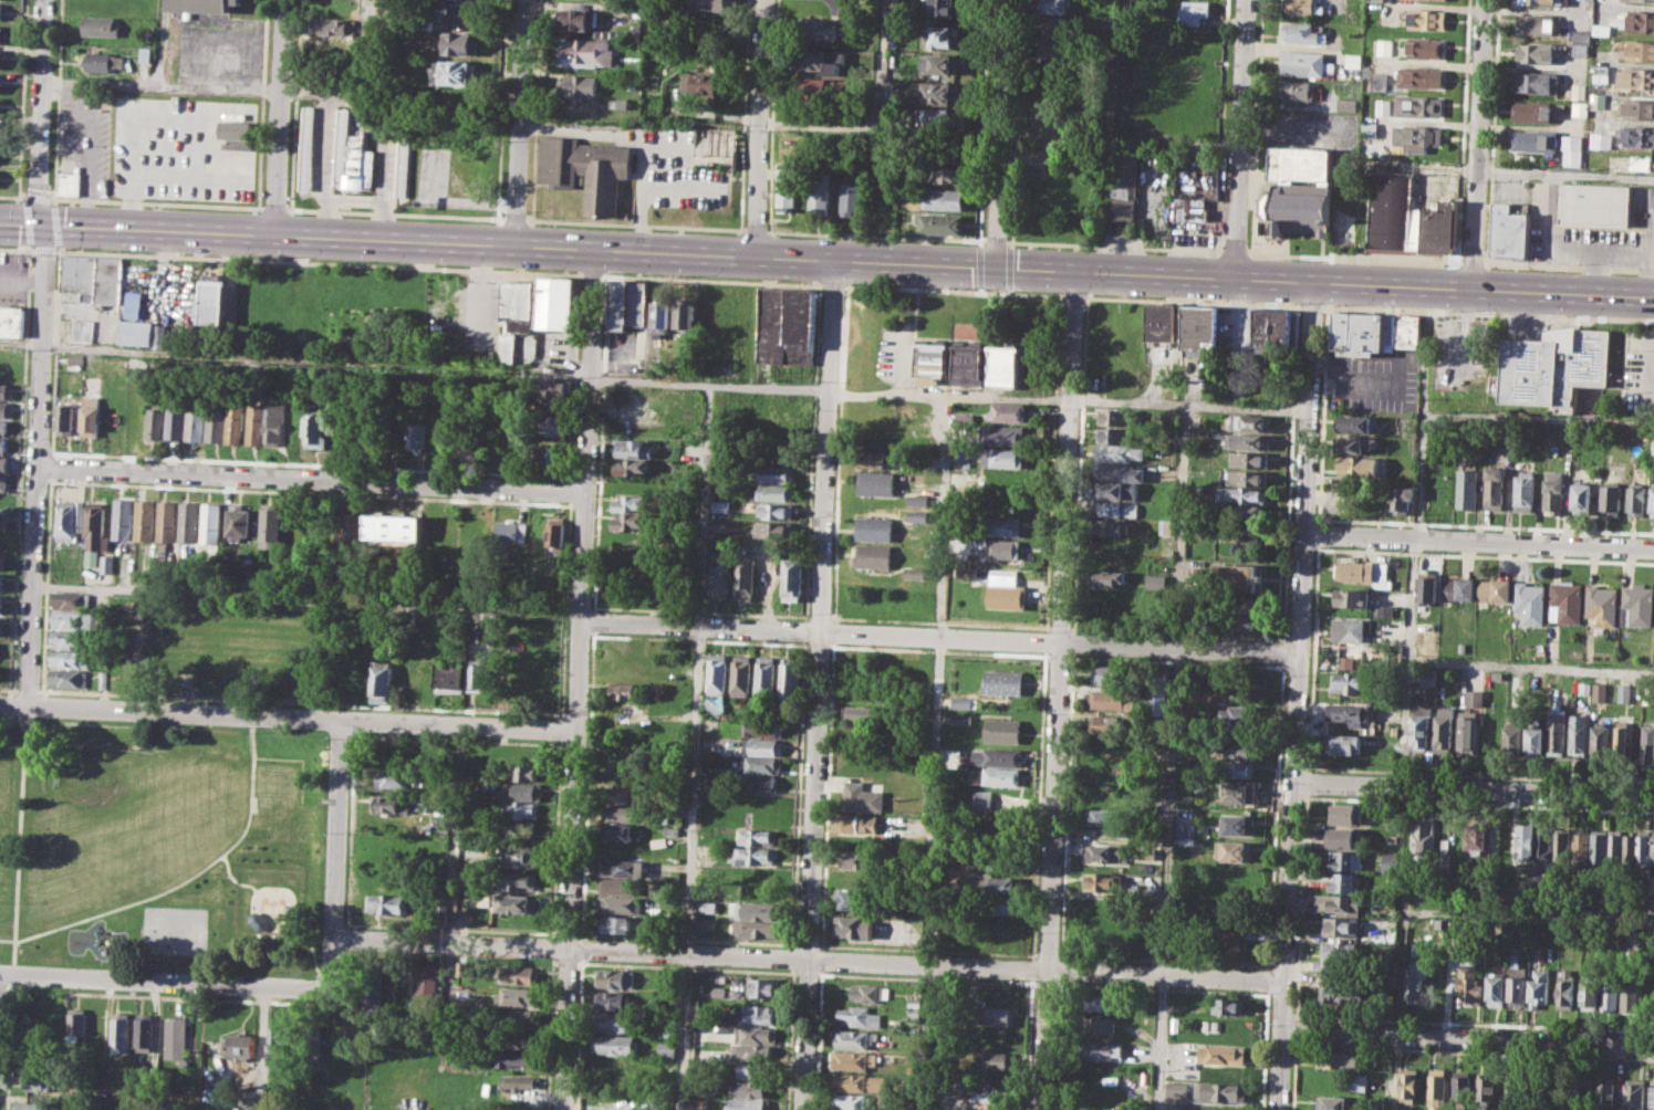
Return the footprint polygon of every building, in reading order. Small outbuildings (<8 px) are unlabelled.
[(173,10),(173,0),(242,0),(242,3),(232,3),(232,11),(173,10)] [(685,10),(685,0),(726,0),(726,11),(685,10)] [(932,1),(932,0),(961,0),(960,10),(955,10),(955,18),(920,17),(922,1),(932,1)] [(1038,11),(1038,0),(1073,0),(1073,6),(1068,6),(1068,12),(1038,11)] [(1182,0),(1209,1),(1209,17),(1202,15),(1202,25),(1176,24),(1176,7),(1182,7),(1182,0)] [(1284,7),(1284,0),(1316,0),(1315,13),(1289,12),(1289,7),(1284,7)] [(565,8),(601,9),(601,28),(564,27),(565,8)] [(1411,9),(1448,10),(1447,30),(1409,28),(1411,9)] [(1629,10),(1653,11),(1653,31),(1627,30),(1629,10)] [(1519,12),(1560,14),(1559,34),(1523,33),(1523,25),(1518,25),(1519,12)] [(83,15),(116,17),(115,21),(123,22),(123,36),(82,34),(83,15)] [(1039,15),(1070,17),(1069,35),(1038,34),(1039,15)] [(310,17),(352,19),(351,35),(309,33),(310,17)] [(805,18),(842,20),(841,40),(824,40),(824,45),(804,44),(805,18)] [(1100,18),(1117,19),(1116,30),(1100,29),(1100,18)] [(1283,22),(1314,22),(1314,31),(1321,31),(1320,43),(1288,41),(1288,35),(1282,35),(1283,22)] [(1594,23),(1611,24),(1611,34),(1594,33),(1594,23)] [(924,25),(961,28),(960,39),(954,38),(954,50),(923,49),(924,25)] [(1574,29),(1590,29),(1590,55),(1573,54),(1574,29)] [(444,30),(474,31),(472,55),(447,54),(447,45),(443,45),(444,30)] [(1409,36),(1447,39),(1446,57),(1408,56),(1409,36)] [(1040,38),(1073,39),(1073,57),(1039,56),(1040,38)] [(562,39),(612,40),(612,50),(616,50),(616,66),(561,65),(562,39)] [(1379,39),(1393,40),(1392,54),(1377,53),(1379,39)] [(1627,41),(1653,42),(1653,61),(1626,60),(1627,41)] [(1518,42),(1559,44),(1558,64),(1522,63),(1522,59),(1517,57),(1518,42)] [(141,46),(152,46),(150,62),(139,62),(141,46)] [(801,50),(846,51),(846,64),(841,64),(841,75),(825,75),(825,70),(800,69),(801,50)] [(87,51),(116,52),(116,56),(126,56),(126,67),(111,66),(111,72),(86,71),(87,51)] [(1282,51),(1325,53),(1324,76),(1281,74),(1282,51)] [(1346,54),(1362,55),(1362,67),(1346,67),(1346,54)] [(921,73),(956,74),(956,56),(921,55),(921,73)] [(438,60),(475,61),(474,84),(434,83),(435,66),(438,66),(438,60)] [(1594,64),(1610,65),(1609,82),(1593,81),(1594,64)] [(1401,65),(1446,69),(1445,88),(1400,85),(1401,65)] [(1617,67),(1653,67),(1653,87),(1617,86),(1617,67)] [(685,72),(725,74),(724,94),(693,92),(693,87),(684,87),(685,72)] [(1372,73),(1387,74),(1386,91),(1371,90),(1372,73)] [(1515,73),(1561,74),(1561,93),(1513,92),(1515,73)] [(562,75),(600,77),(599,98),(561,96),(562,75)] [(804,77),(849,80),(847,102),(803,100),(804,77)] [(1281,80),(1312,81),(1311,101),(1286,101),(1287,94),(1280,94),(1281,80)] [(922,81),(960,83),(959,106),(920,105),(922,81)] [(1572,83),(1585,84),(1584,95),(1572,95),(1572,83)] [(1592,93),(1605,93),(1605,108),(1591,107),(1592,93)] [(1397,94),(1445,96),(1444,117),(1396,115),(1397,94)] [(1339,98),(1357,100),(1357,111),(1338,109),(1339,98)] [(1625,100),(1653,100),(1653,118),(1624,117),(1625,100)] [(1516,101),(1552,102),(1551,122),(1515,121),(1516,101)] [(304,105),(318,106),(314,189),(302,188),(304,105)] [(334,184),(339,107),(352,108),(351,134),(357,134),(357,128),(365,129),(364,149),(376,150),(374,187),(365,186),(365,190),(343,189),(343,185),(334,184)] [(923,107),(959,109),(958,130),(922,128),(923,107)] [(220,119),(253,122),(252,139),(219,138),(220,119)] [(1396,124),(1443,126),(1442,145),(1428,144),(1428,154),(1405,153),(1405,144),(1395,144),(1396,124)] [(1623,124),(1653,125),(1653,146),(1622,145),(1623,124)] [(1512,129),(1560,130),(1560,154),(1546,153),(1546,149),(1512,148),(1512,129)] [(398,132),(412,132),(407,196),(395,196),(398,132)] [(541,136),(579,137),(579,143),(630,145),(628,178),(620,178),(617,216),(585,214),(586,184),(575,182),(575,188),(553,187),(553,182),(540,181),(541,136)] [(936,143),(966,145),(965,161),(935,159),(936,143)] [(1377,158),(1389,157),(1389,143),(1376,143),(1377,158)] [(1270,145),(1333,147),(1332,181),(1294,180),(1294,181),(1333,182),(1331,237),(1317,235),(1317,231),(1284,230),(1284,235),(1266,234),(1267,220),(1258,212),(1259,198),(1266,190),(1272,190),(1273,182),(1281,182),(1281,179),(1269,178),(1270,145)] [(1105,218),(1107,148),(1140,149),(1137,219),(1105,218)] [(1564,148),(1582,149),(1582,165),(1563,164),(1564,148)] [(1630,155),(1653,156),(1653,169),(1630,168),(1630,155)] [(60,195),(60,171),(74,171),(74,166),(82,166),(81,195),(60,195)] [(934,166),(965,167),(964,185),(933,184),(934,166)] [(811,209),(813,170),(832,171),(830,210),(811,209)] [(1371,170),(1414,171),(1413,208),(1412,251),(1369,250),(1371,170)] [(780,177),(799,178),(798,207),(789,206),(789,212),(778,211),(780,177)] [(843,184),(864,185),(863,211),(855,210),(855,216),(842,216),(843,184)] [(1562,184),(1634,187),(1632,227),(1560,223),(1562,184)] [(923,188),(963,190),(961,209),(922,208),(923,188)] [(1176,198),(1205,198),(1205,221),(1168,220),(1168,206),(1175,206),(1176,198)] [(1425,209),(1440,209),(1440,199),(1458,199),(1456,253),(1424,252),(1425,209)] [(1495,201),(1512,202),(1512,211),(1533,212),(1531,258),(1492,256),(1495,201)] [(1425,209),(1413,208),(1412,251),(1424,252),(1425,209)] [(916,211),(963,214),(961,233),(919,231),(919,223),(916,222),(916,211)] [(63,253),(62,292),(102,294),(102,304),(125,305),(127,255),(63,253)] [(539,275),(575,276),(574,327),(538,326),(539,275)] [(206,280),(229,281),(228,326),(205,325),(205,312),(200,312),(200,296),(206,296),(206,280)] [(612,280),(631,281),(630,324),(630,329),(610,329),(612,280)] [(501,363),(503,281),(537,282),(534,331),(517,331),(516,364),(501,363)] [(631,281),(648,281),(646,324),(630,324),(631,281)] [(788,287),(760,286),(757,362),(784,363),(788,287)] [(788,287),(812,289),(815,292),(813,364),(784,363),(788,287)] [(677,297),(696,297),(695,328),(676,328),(677,297)] [(653,299),(674,300),(673,334),(664,333),(663,344),(652,344),(653,299)] [(1148,303),(1177,304),(1176,343),(1146,342),(1148,303)] [(1184,304),(1218,305),(1217,349),(1209,349),(1209,356),(1189,356),(1189,348),(1183,348),(1184,304)] [(27,307),(0,306),(0,337),(25,338),(27,307)] [(1255,307),(1292,308),(1291,349),(1253,348),(1255,307)] [(1335,313),(1395,315),(1394,346),(1394,352),(1377,350),(1377,356),(1340,355),(1341,352),(1341,349),(1334,349),(1335,313)] [(1395,315),(1422,316),(1421,347),(1394,346),(1395,315)] [(74,320),(95,320),(94,342),(73,341),(74,320)] [(125,320),(155,321),(154,345),(124,343),(125,320)] [(157,324),(169,324),(168,347),(156,346),(157,324)] [(1501,400),(1501,392),(1491,392),(1492,374),(1502,375),(1504,337),(1543,339),(1544,331),(1572,326),(1578,326),(1612,328),(1609,385),(1579,384),(1578,412),(1556,411),(1556,404),(1501,400)] [(918,339),(947,341),(946,377),(940,377),(940,385),(922,385),(923,376),(917,375),(918,339)] [(954,342),(986,343),(984,385),(953,384),(954,342)] [(990,342),(1020,343),(1018,385),(989,384),(990,342)] [(71,354),(85,355),(84,368),(70,367),(71,354)] [(652,359),(667,359),(667,371),(651,371),(652,359)] [(542,379),(569,381),(568,400),(541,399),(542,379)] [(12,398),(0,398),(0,383),(12,384),(12,398)] [(85,395),(104,396),(102,436),(83,434),(85,395)] [(228,399),(246,400),(243,442),(227,442),(228,399)] [(267,401),(264,443),(282,444),(284,401),(267,401)] [(12,417),(0,416),(0,402),(12,402),(12,417)] [(148,407),(155,408),(155,402),(165,402),(164,439),(146,438),(148,407)] [(168,402),(187,402),(185,440),(167,439),(168,402)] [(994,402),(1027,404),(1026,422),(990,420),(990,410),(992,410),(994,402)] [(58,404),(79,404),(77,434),(56,433),(58,404)] [(249,404),(263,404),(261,443),(247,442),(249,404)] [(189,409),(195,409),(195,405),(206,405),(205,440),(188,440),(189,409)] [(207,440),(209,405),(225,405),(223,441),(207,440)] [(301,407),(326,407),(325,448),(304,447),(305,433),(301,433),(301,407)] [(1101,408),(1134,409),(1134,426),(1100,423),(1101,408)] [(408,410),(425,410),(424,447),(407,447),(408,410)] [(955,412),(974,412),(974,423),(955,423),(955,412)] [(541,415),(569,416),(568,437),(540,436),(541,415)] [(1232,415),(1266,415),(1266,431),(1231,430),(1232,415)] [(1342,416),(1373,417),(1372,433),(1341,431),(1342,416)] [(8,434),(0,434),(0,419),(9,419),(8,434)] [(501,419),(521,419),(521,460),(501,460),(501,419)] [(984,423),(1024,425),(1024,444),(984,443),(984,423)] [(1100,427),(1134,429),(1133,442),(1099,440),(1100,427)] [(1232,433),(1267,434),(1266,450),(1226,448),(1226,438),(1232,438),(1232,433)] [(1340,436),(1379,438),(1379,448),(1366,448),(1365,453),(1340,452),(1340,436)] [(616,438),(645,439),(645,443),(654,443),(653,457),(616,455),(616,438)] [(1098,443),(1146,446),(1145,458),(1132,457),(1132,461),(1098,459),(1098,443)] [(539,444),(568,447),(566,464),(538,462),(539,444)] [(984,448),(1024,449),(1024,468),(984,467),(984,448)] [(954,449),(971,449),(971,460),(954,459),(954,449)] [(865,450),(892,451),(892,468),(865,467),(865,450)] [(1232,451),(1267,452),(1267,468),(1232,467),(1232,451)] [(1339,455),(1380,457),(1379,477),(1339,475),(1339,455)] [(8,472),(0,472),(0,456),(9,457),(8,472)] [(615,462),(626,463),(627,459),(653,460),(653,471),(638,471),(638,474),(615,473),(615,462)] [(1096,463),(1134,465),(1134,469),(1145,469),(1145,481),(1121,480),(1121,477),(1095,475),(1096,463)] [(758,464),(794,467),(794,483),(757,481),(758,464)] [(1486,465),(1504,467),(1502,510),(1485,509),(1486,465)] [(1455,468),(1478,469),(1477,509),(1454,507),(1455,468)] [(1229,469),(1266,471),(1266,485),(1228,483),(1229,469)] [(861,470),(896,472),(895,494),(860,493),(861,470)] [(1513,474),(1519,475),(1520,470),(1533,471),(1531,512),(1512,511),(1513,474)] [(1543,471),(1564,471),(1562,515),(1550,514),(1550,509),(1542,509),(1543,471)] [(9,491),(0,490),(0,475),(9,475),(9,491)] [(615,477),(648,479),(648,484),(657,484),(656,494),(615,492),(615,477)] [(715,480),(728,481),(727,490),(714,490),(715,480)] [(1095,481),(1138,482),(1137,500),(1094,498),(1095,481)] [(1572,483),(1592,484),(1591,515),(1571,514),(1572,483)] [(758,484),(793,486),(793,501),(757,500),(758,484)] [(1602,484),(1621,485),(1620,516),(1601,515),(1602,484)] [(1390,485),(1416,486),(1415,501),(1411,500),(1409,511),(1388,510),(1390,485)] [(1218,486),(1266,489),(1266,503),(1241,503),(1241,499),(1218,498),(1218,486)] [(1629,486),(1646,486),(1646,517),(1631,516),(1631,511),(1627,511),(1629,486)] [(911,493),(929,494),(928,506),(911,505),(911,493)] [(625,495),(649,496),(648,512),(615,511),(615,500),(625,500),(625,495)] [(117,498),(134,499),(132,540),(115,538),(117,498)] [(138,499),(155,499),(154,541),(137,540),(138,499)] [(159,500),(177,501),(176,541),(158,541),(159,500)] [(712,500),(730,501),(729,512),(712,511),(712,500)] [(59,501),(83,502),(82,531),(77,531),(76,542),(58,541),(59,501)] [(87,501),(106,502),(105,549),(98,549),(97,565),(85,565),(86,549),(90,551),(91,540),(86,540),(87,501)] [(180,501),(199,501),(198,542),(179,541),(180,501)] [(202,501),(222,502),(221,542),(201,542),(202,501)] [(1100,501),(1138,503),(1138,517),(1099,515),(1100,501)] [(261,502),(282,503),(280,548),(260,547),(261,502)] [(230,503),(243,503),(243,510),(250,510),(249,534),(240,534),(240,541),(229,540),(230,503)] [(761,503),(793,504),(793,520),(761,519),(761,503)] [(1228,505),(1266,506),(1266,522),(1228,521),(1228,505)] [(909,510),(928,510),(928,523),(909,522),(909,510)] [(339,511),(362,512),(361,548),(337,547),(339,511)] [(367,513),(422,516),(420,541),(366,538),(367,513)] [(614,516),(624,516),(624,513),(651,514),(651,526),(637,526),(637,531),(613,530),(614,516)] [(861,515),(894,516),(893,541),(860,540),(861,515)] [(986,515),(1022,517),(1021,536),(985,534),(986,515)] [(548,517),(565,517),(564,546),(547,546),(548,517)] [(1094,519),(1130,520),(1128,533),(1121,532),(1121,536),(1099,535),(1100,533),(1094,532),(1094,519)] [(1161,519),(1173,519),(1173,534),(1159,533),(1161,519)] [(498,521),(527,522),(526,542),(497,541),(498,521)] [(757,521),(792,522),(792,538),(757,536),(757,521)] [(1218,523),(1268,525),(1268,541),(1218,538),(1218,523)] [(980,538),(1021,541),(1020,558),(985,557),(985,547),(980,547),(980,538)] [(859,544),(893,545),(893,568),(857,566),(859,544)] [(615,558),(635,558),(634,548),(615,548),(615,558)] [(102,555),(115,555),(114,573),(101,573),(102,555)] [(736,556),(755,556),(752,598),(734,597),(736,556)] [(784,559),(803,561),(801,600),(782,599),(784,559)] [(1335,565),(1343,565),(1343,561),(1374,562),(1373,573),(1384,573),(1384,583),(1340,580),(1340,577),(1334,577),(1335,565)] [(1215,563),(1263,564),(1262,591),(1214,590),(1215,563)] [(710,564),(730,565),(729,598),(709,598),(710,564)] [(959,564),(978,565),(977,575),(958,574),(959,564)] [(906,566),(926,567),(925,578),(906,577),(906,566)] [(1091,569),(1127,572),(1126,588),(1090,586),(1091,569)] [(1418,572),(1440,573),(1439,601),(1417,600),(1418,572)] [(1146,574),(1165,574),(1165,589),(1146,588),(1146,574)] [(1443,577),(1475,579),(1474,600),(1442,598),(1443,577)] [(1479,578),(1511,579),(1510,601),(1478,599),(1479,578)] [(1515,580),(1528,580),(1528,585),(1547,585),(1546,625),(1521,624),(1522,609),(1513,609),(1515,580)] [(1551,583),(1581,584),(1580,622),(1549,621),(1551,583)] [(990,584),(1027,586),(1026,607),(989,606),(990,584)] [(1587,584),(1600,584),(1600,588),(1617,589),(1615,626),(1603,626),(1603,633),(1594,633),(1595,616),(1585,616),(1587,584)] [(642,586),(674,588),(673,604),(642,603),(642,586)] [(1624,586),(1653,587),(1652,626),(1623,625),(1624,586)] [(1334,589),(1373,589),(1372,606),(1334,606),(1334,589)] [(55,590),(94,593),(93,609),(55,608),(55,590)] [(1227,595),(1262,597),(1262,612),(1226,611),(1227,595)] [(54,611),(93,614),(92,630),(54,628),(54,611)] [(1224,615),(1261,617),(1260,631),(1223,629),(1224,615)] [(1338,617),(1372,618),(1372,641),(1332,640),(1332,625),(1336,625),(1338,617)] [(53,631),(91,632),(90,648),(61,647),(61,642),(53,642),(53,631)] [(53,650),(91,651),(90,668),(52,666),(53,650)] [(709,653),(727,655),(726,694),(708,694),(709,653)] [(734,655),(750,656),(749,695),(731,694),(734,655)] [(757,656),(774,657),(773,695),(756,695),(757,656)] [(781,657),(799,658),(797,699),(780,698),(781,657)] [(403,660),(435,661),(434,692),(402,691),(403,660)] [(374,661),(392,662),(391,701),(373,700),(374,661)] [(439,662),(465,663),(464,692),(438,692),(439,662)] [(469,663),(489,664),(488,692),(468,691),(469,663)] [(1093,664),(1131,667),(1130,684),(1092,682),(1093,664)] [(1421,668),(1435,668),(1435,687),(1421,687),(1421,668)] [(52,669),(90,671),(89,688),(51,685),(52,669)] [(1150,669),(1169,670),(1167,715),(1147,714),(1150,669)] [(987,670),(1023,671),(1022,694),(986,693),(987,670)] [(1332,671),(1370,673),(1370,688),(1360,687),(1360,693),(1331,692),(1332,671)] [(613,681),(636,682),(635,698),(613,698),(613,681)] [(1579,681),(1591,681),(1590,694),(1579,694),(1579,681)] [(1594,682),(1605,682),(1605,701),(1593,701),(1594,682)] [(1619,683),(1630,683),(1630,700),(1620,701),(1619,683)] [(1645,688),(1653,688),(1653,703),(1645,703),(1645,688)] [(1084,690),(1126,692),(1126,697),(1135,697),(1134,710),(1083,708),(1084,690)] [(1465,690),(1483,690),(1483,706),(1465,706),(1465,690)] [(954,695),(971,697),(971,708),(953,708),(954,695)] [(1328,702),(1364,703),(1364,720),(1327,719),(1328,702)] [(1230,704),(1259,706),(1258,726),(1218,724),(1219,709),(1229,709),(1230,704)] [(843,705),(877,706),(877,723),(843,722),(843,705)] [(1414,705),(1431,705),(1431,715),(1427,715),(1427,750),(1411,750),(1411,714),(1414,714),(1414,705)] [(1438,706),(1452,706),(1450,753),(1434,753),(1434,715),(1438,715),(1438,706)] [(1548,708),(1564,708),(1564,756),(1547,755),(1548,708)] [(788,709),(800,709),(799,719),(788,719),(788,709)] [(1458,711),(1476,712),(1475,754),(1457,754),(1458,711)] [(953,712),(972,713),(971,724),(951,723),(953,712)] [(1570,713),(1587,713),(1585,754),(1569,754),(1570,713)] [(1092,715),(1124,716),(1124,734),(1091,733),(1092,715)] [(987,719),(1021,720),(1020,743),(986,742),(987,719)] [(1594,720),(1604,721),(1604,725),(1609,725),(1608,755),(1589,754),(1590,725),(1594,725),(1594,720)] [(747,721),(784,722),(783,736),(746,735),(747,721)] [(1615,721),(1627,721),(1626,754),(1615,754),(1615,721)] [(1505,724),(1523,724),(1522,755),(1504,754),(1505,724)] [(1643,724),(1653,724),(1653,763),(1642,763),(1643,724)] [(1526,725),(1526,755),(1543,755),(1544,725),(1526,725)] [(1328,734),(1362,735),(1362,753),(1328,752),(1328,734)] [(750,739),(782,740),(781,756),(746,754),(747,743),(750,743),(750,739)] [(1219,743),(1255,745),(1253,760),(1219,757),(1219,743)] [(985,746),(1022,747),(1021,766),(972,764),(974,750),(985,751),(985,746)] [(608,748),(634,750),(634,766),(602,765),(602,753),(607,753),(608,748)] [(741,756),(781,758),(781,772),(740,771),(741,756)] [(1219,762),(1255,763),(1253,777),(1218,775),(1219,762)] [(512,764),(540,765),(539,781),(511,778),(512,764)] [(968,769),(985,769),(985,766),(1020,768),(1019,786),(984,785),(984,779),(968,779),(968,769)] [(601,768),(637,769),(636,785),(607,784),(607,777),(601,777),(601,768)] [(377,769),(409,771),(408,789),(377,788),(377,769)] [(741,774),(776,776),(774,785),(780,785),(779,793),(740,790),(741,774)] [(706,777),(721,777),(721,790),(706,789),(706,777)] [(844,781),(864,782),(864,790),(884,792),(883,811),(843,809),(844,781)] [(501,782),(540,784),(539,799),(500,797),(501,782)] [(1219,782),(1256,783),(1255,804),(1225,802),(1225,795),(1219,795),(1219,782)] [(607,787),(638,788),(637,803),(607,800),(607,787)] [(975,790),(1020,792),(1019,814),(974,811),(975,790)] [(372,795),(410,797),(410,814),(372,813),(372,795)] [(504,800),(540,803),(540,819),(503,817),(504,800)] [(606,804),(642,806),(641,821),(605,820),(606,804)] [(1331,804),(1364,805),(1363,825),(1330,823),(1331,804)] [(1177,806),(1196,807),(1195,834),(1176,832),(1177,806)] [(1088,808),(1123,809),(1122,826),(1086,825),(1088,808)] [(842,814),(878,816),(877,834),(841,831),(842,814)] [(1220,814),(1252,816),(1252,824),(1248,824),(1248,836),(1224,835),(1225,829),(1220,829),(1220,814)] [(1416,817),(1434,817),(1434,847),(1427,847),(1427,852),(1413,851),(1413,831),(1416,831),(1416,817)] [(1387,818),(1400,819),(1400,828),(1387,828),(1387,818)] [(503,819),(535,820),(535,838),(502,837),(503,819)] [(1517,823),(1533,824),(1532,856),(1529,855),(1529,861),(1519,860),(1519,852),(1516,852),(1517,823)] [(605,824),(638,825),(638,836),(634,835),(633,841),(604,839),(605,824)] [(1467,824),(1490,825),(1489,850),(1480,850),(1480,858),(1466,858),(1467,824)] [(1537,826),(1552,827),(1551,870),(1535,870),(1537,826)] [(740,827),(776,829),(774,846),(739,844),(740,827)] [(1327,827),(1360,828),(1360,840),(1355,840),(1355,848),(1327,847),(1327,827)] [(1554,829),(1569,829),(1569,861),(1553,861),(1554,829)] [(1591,830),(1605,830),(1605,862),(1591,862),(1591,830)] [(1609,830),(1621,830),(1620,862),(1609,862),(1609,830)] [(1624,830),(1635,830),(1635,863),(1624,863),(1624,830)] [(1639,830),(1650,830),(1648,863),(1639,863),(1639,830)] [(1572,831),(1589,831),(1588,862),(1572,862),(1572,831)] [(1178,836),(1196,837),(1195,846),(1178,845),(1178,836)] [(1440,837),(1449,838),(1449,866),(1439,866),(1440,837)] [(1215,840),(1252,841),(1251,861),(1215,859),(1215,840)] [(1089,842),(1128,845),(1127,861),(1088,859),(1089,842)] [(504,844),(534,846),(534,852),(540,854),(539,869),(509,867),(510,860),(503,860),(504,844)] [(734,846),(774,848),(773,866),(732,863),(734,846)] [(1143,847),(1158,848),(1157,858),(1142,857),(1143,847)] [(841,850),(877,852),(876,869),(841,868),(841,850)] [(1331,850),(1360,851),(1359,870),(1330,869),(1331,850)] [(1383,854),(1397,855),(1397,871),(1382,870),(1383,854)] [(604,859),(646,861),(646,877),(603,875),(604,859)] [(738,866),(777,868),(776,886),(738,883),(738,866)] [(979,871),(996,872),(996,877),(1021,878),(1021,893),(978,891),(979,871)] [(501,872),(538,875),(537,890),(501,889),(501,872)] [(1088,872),(1122,873),(1121,886),(1111,886),(1111,891),(1086,891),(1088,872)] [(1331,872),(1357,873),(1356,892),(1331,891),(1331,872)] [(603,878),(645,880),(645,896),(602,893),(603,878)] [(836,889),(874,891),(874,910),(835,908),(836,889)] [(368,893),(409,894),(408,912),(367,911),(368,893)] [(1309,893),(1362,896),(1361,913),(1308,911),(1309,893)] [(501,894),(538,896),(537,912),(500,911),(501,894)] [(990,894),(1006,896),(1006,899),(1017,900),(1016,915),(989,913),(990,894)] [(603,897),(645,899),(644,912),(602,910),(603,897)] [(701,900),(717,901),(717,912),(700,911),(701,900)] [(730,901),(777,904),(777,920),(737,918),(737,913),(729,912),(730,901)] [(456,911),(474,912),(472,925),(455,924),(456,911)] [(604,914),(644,917),(643,933),(603,931),(604,914)] [(836,914),(864,917),(864,921),(873,921),(872,938),(834,935),(836,914)] [(1323,915),(1361,917),(1360,935),(1323,934),(1323,915)] [(698,918),(715,918),(714,931),(697,930),(698,918)] [(735,920),(779,922),(778,936),(753,935),(753,939),(740,939),(740,933),(734,932),(735,920)] [(1221,928),(1244,929),(1242,956),(1220,955),(1221,928)] [(1323,942),(1359,942),(1357,962),(1336,961),(1336,970),(1315,968),(1317,959),(1323,960),(1323,942)] [(1511,953),(1520,954),(1520,968),(1528,968),(1526,1005),(1509,1005),(1511,953)] [(1407,1002),(1408,962),(1429,963),(1429,980),(1425,980),(1424,1003),(1407,1002)] [(1459,987),(1459,962),(1477,963),(1476,977),(1480,977),(1480,984),(1484,984),(1484,1004),(1464,1003),(1464,987),(1459,987)] [(420,963),(439,964),(438,1004),(418,1003),(420,963)] [(502,964),(539,965),(539,983),(502,982),(502,964)] [(597,968),(634,971),(633,987),(597,986),(597,968)] [(1531,978),(1530,1008),(1540,1008),(1540,1002),(1549,1003),(1550,968),(1535,968),(1535,978),(1531,978)] [(1558,970),(1575,971),(1574,1008),(1557,1008),(1558,970)] [(1582,973),(1600,973),(1599,1009),(1581,1008),(1582,973)] [(1603,974),(1619,975),(1619,1012),(1602,1010),(1603,974)] [(1489,975),(1506,975),(1506,1006),(1489,1005),(1489,975)] [(1623,975),(1622,1012),(1639,1012),(1640,975),(1623,975)] [(749,978),(778,980),(777,998),(749,996),(749,978)] [(1320,978),(1369,981),(1367,1004),(1320,1002),(1320,978)] [(852,984),(890,986),(890,998),(878,998),(878,1003),(859,1002),(859,998),(851,998),(852,984)] [(503,987),(541,988),(540,1006),(497,1005),(497,993),(502,993),(503,987)] [(381,988),(366,988),(366,1010),(381,1011),(381,988)] [(596,989),(637,992),(636,1009),(595,1007),(596,989)] [(1088,992),(1114,993),(1113,1010),(1086,1009),(1088,992)] [(1214,996),(1246,998),(1245,1014),(1213,1013),(1214,996)] [(909,997),(922,997),(920,1006),(908,1006),(909,997)] [(746,1004),(774,1005),(773,1023),(745,1020),(746,1004)] [(839,1007),(850,1008),(850,1005),(868,1006),(868,1012),(882,1013),(881,1027),(850,1026),(850,1019),(838,1018),(839,1007)] [(981,1006),(1015,1008),(1013,1026),(979,1023),(981,1006)] [(69,1008),(84,1008),(83,1038),(69,1038),(69,1008)] [(501,1008),(540,1010),(539,1027),(500,1026),(501,1008)] [(908,1009),(920,1010),(919,1032),(904,1030),(905,1023),(907,1019),(908,1009)] [(87,1010),(106,1010),(105,1050),(87,1049),(87,1010)] [(599,1012),(639,1014),(638,1033),(597,1030),(599,1012)] [(112,1013),(131,1013),(129,1051),(110,1051),(112,1013)] [(135,1013),(154,1014),(153,1050),(134,1049),(135,1013)] [(49,1014),(66,1015),(65,1041),(49,1041),(49,1014)] [(165,1015),(188,1015),(186,1058),(164,1057),(165,1015)] [(1086,1015),(1115,1017),(1114,1034),(1085,1032),(1086,1015)] [(1204,1018),(1214,1019),(1213,1030),(1203,1030),(1204,1018)] [(269,1022),(290,1023),(289,1059),(268,1059),(269,1022)] [(304,1022),(321,1023),(320,1059),(302,1059),(304,1022)] [(741,1025),(778,1028),(777,1043),(740,1040),(741,1025)] [(666,1026),(677,1027),(676,1037),(665,1036),(666,1026)] [(833,1032),(836,1033),(838,1029),(875,1030),(874,1043),(868,1043),(868,1049),(836,1048),(836,1044),(832,1044),(833,1032)] [(500,1030),(535,1032),(534,1048),(499,1047),(500,1030)] [(595,1034),(634,1035),(634,1044),(638,1044),(637,1055),(594,1053),(595,1034)] [(221,1035),(256,1036),(254,1056),(249,1056),(249,1061),(220,1060),(221,1035)] [(1085,1039),(1124,1041),(1124,1055),(1114,1055),(1114,1059),(1084,1058),(1085,1039)] [(659,1041),(676,1041),(675,1057),(659,1056),(659,1041)] [(741,1044),(776,1046),(774,1061),(740,1059),(741,1044)] [(1199,1045),(1246,1047),(1245,1065),(1198,1061),(1199,1045)] [(985,1050),(1010,1051),(1009,1067),(984,1066),(985,1050)] [(1320,1050),(1361,1053),(1360,1068),(1319,1066),(1320,1050)] [(502,1051),(540,1053),(540,1066),(502,1065),(502,1051)] [(833,1051),(878,1053),(877,1065),(868,1065),(867,1071),(832,1069),(833,1051)] [(595,1056),(638,1058),(638,1072),(594,1070),(595,1056)] [(739,1061),(771,1064),(770,1078),(738,1076),(739,1061)] [(1431,1067),(1448,1068),(1447,1097),(1429,1097),(1431,1067)] [(1402,1068),(1418,1068),(1417,1102),(1401,1102),(1402,1068)] [(1348,1071),(1369,1074),(1366,1090),(1345,1089),(1348,1071)] [(1454,1071),(1470,1071),(1469,1106),(1453,1106),(1454,1071)] [(832,1072),(886,1076),(886,1092),(831,1090),(832,1072)] [(595,1074),(638,1076),(638,1092),(595,1090),(595,1074)] [(22,1076),(51,1077),(51,1091),(22,1090),(22,1076)] [(509,1076),(540,1077),(540,1089),(509,1088),(509,1076)] [(1477,1076),(1494,1077),(1492,1106),(1476,1106),(1477,1076)] [(1599,1077),(1614,1077),(1613,1106),(1598,1106),(1599,1077)] [(730,1083),(743,1085),(743,1079),(771,1081),(770,1097),(742,1096),(742,1091),(730,1091),(730,1083)] [(1167,1081),(1188,1082),(1187,1096),(1166,1095),(1167,1081)] [(1195,1081),(1246,1085),(1245,1102),(1194,1100),(1195,1081)] [(1646,1083),(1645,1109),(1624,1109),(1625,1082),(1646,1083)] [(867,1096),(866,1109),(831,1109),(831,1095),(867,1096)] [(1355,1097),(1355,1109),(1318,1109),(1319,1095),(1355,1097)] [(689,1097),(688,1109),(707,1109),(707,1098),(689,1097)] [(1369,1097),(1385,1098),(1384,1109),(1369,1108),(1369,1097)] [(767,1100),(766,1109),(732,1109),(732,1098),(767,1100)] [(51,1102),(51,1109),(13,1109),(13,1101),(51,1102)]
